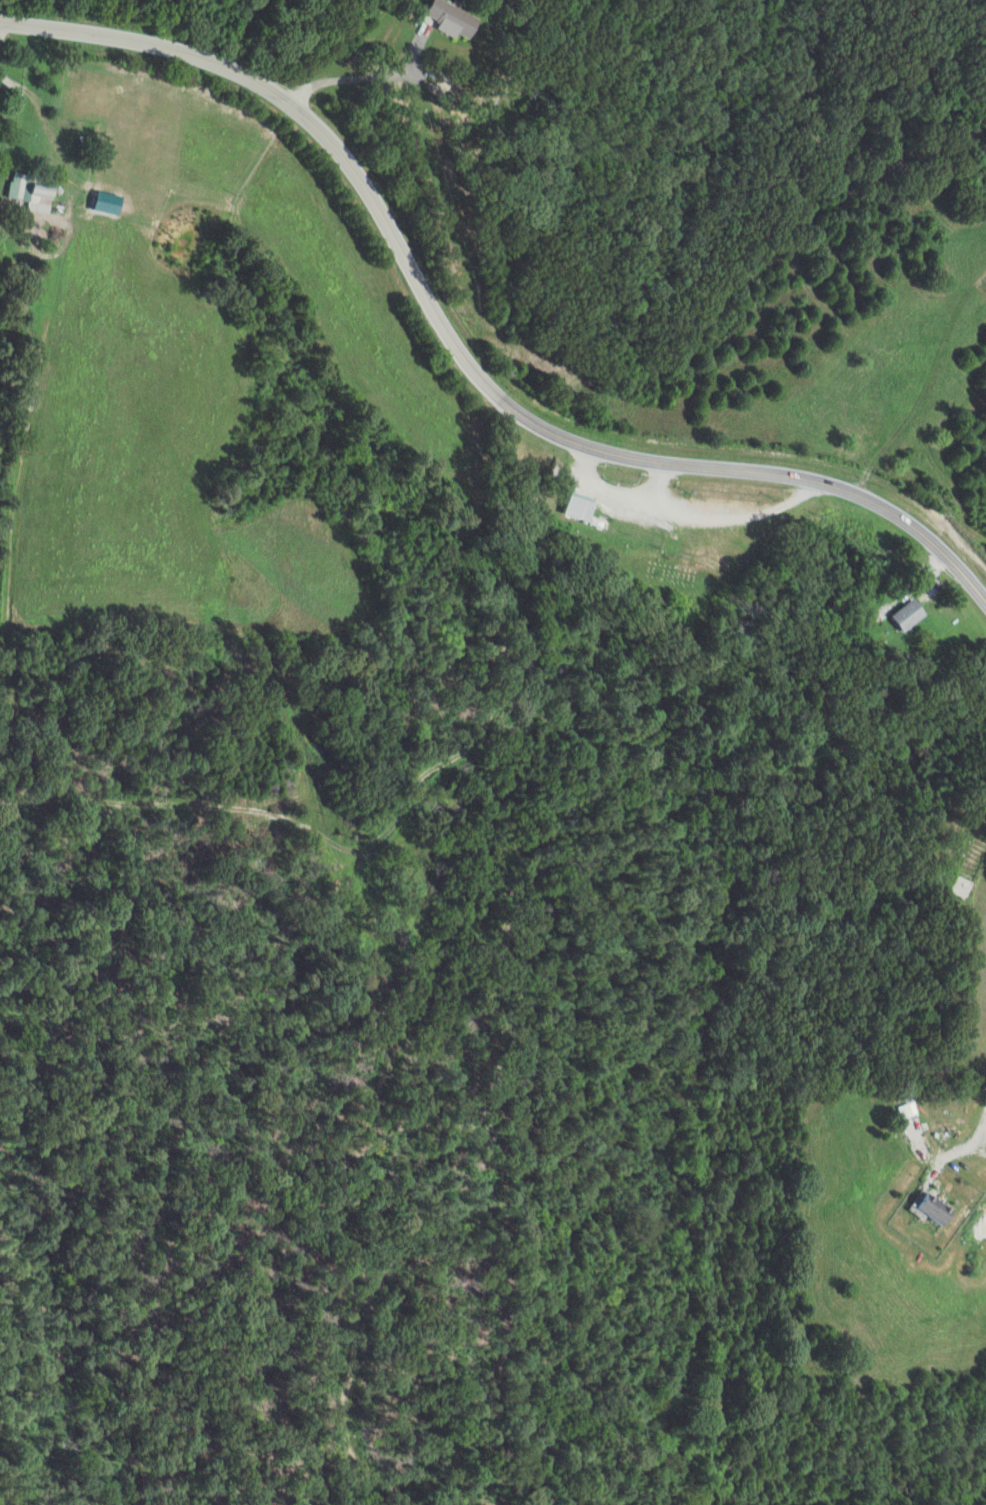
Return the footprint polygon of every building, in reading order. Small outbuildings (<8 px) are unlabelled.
[(456,37),(458,33),(471,39),(481,17),(443,0),(431,0),(424,14),(440,22),(437,28),(456,37)] [(52,210),(56,186),(34,183),(36,175),(14,171),(9,203),(52,210)] [(569,514),(594,522),(600,502),(575,494),(569,514)] [(929,616),(919,599),(892,614),(902,631),(929,616)] [(944,1228),(956,1215),(932,1194),(920,1207),(944,1228)]
